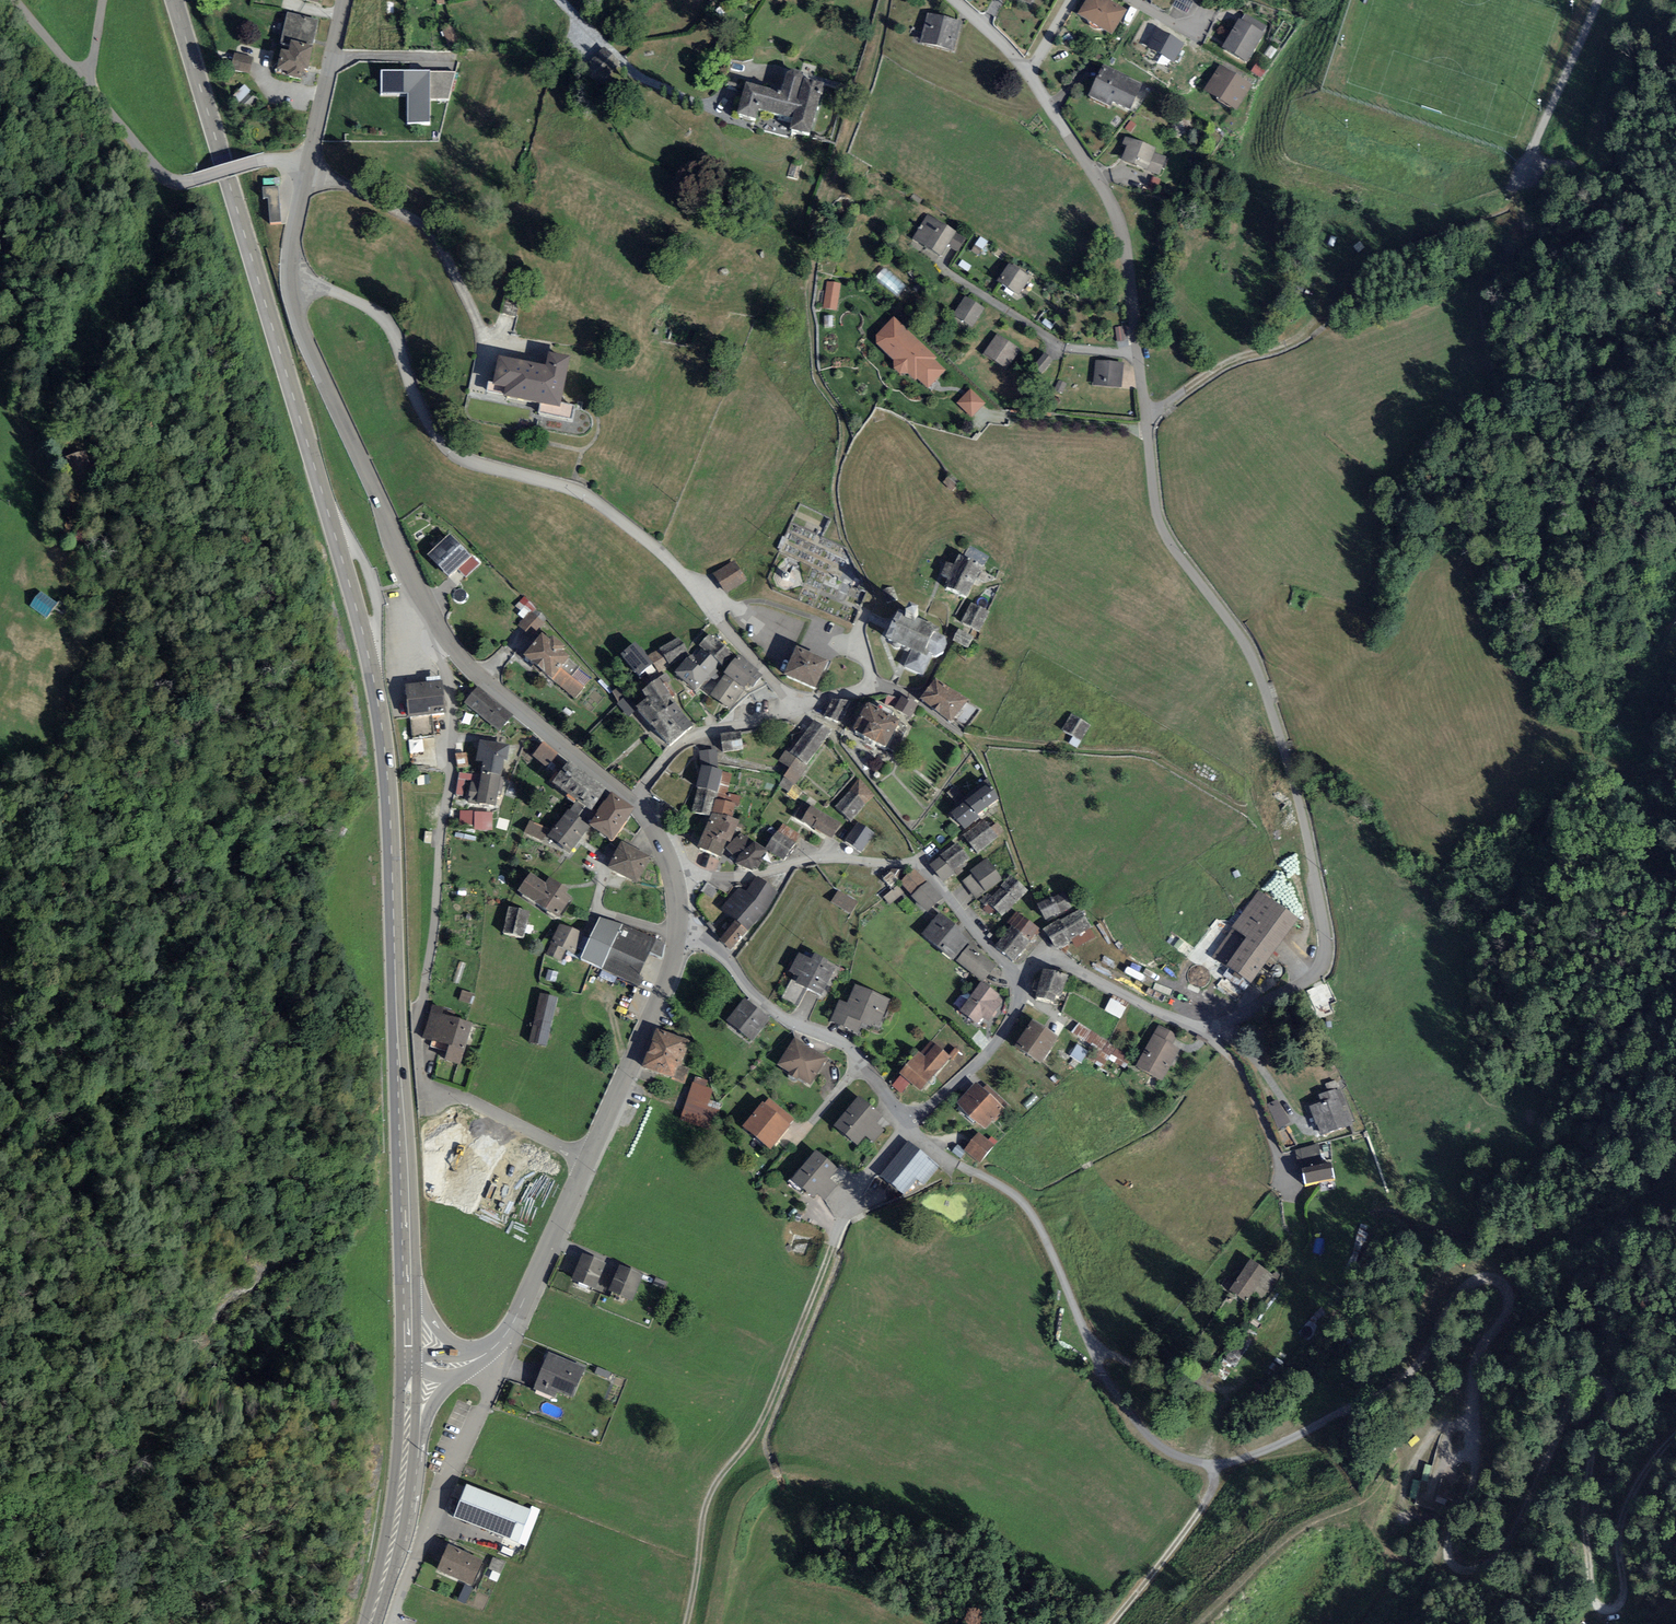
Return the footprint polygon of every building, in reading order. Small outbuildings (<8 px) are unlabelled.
[(1106,0),(1093,0),(1083,18),(1115,35),(1128,12),(1106,0)] [(447,7),(434,12),(443,36),(456,32),(447,7)] [(319,23),(291,17),(286,44),(314,49),(319,23)] [(963,25),(932,17),(925,45),(955,53),(963,25)] [(1243,25),(1228,51),(1251,64),(1266,38),(1243,25)] [(1159,28),(1148,47),(1175,62),(1186,42),(1159,28)] [(314,52),(295,48),(293,59),(285,58),(282,75),(292,77),(291,81),(303,83),(305,75),(310,76),(314,52)] [(256,60),(237,57),(235,72),(254,75),(256,60)] [(1257,64),(1254,71),(1264,75),(1266,68),(1257,64)] [(1254,87),(1224,70),(1211,93),(1241,110),(1254,87)] [(1144,89),(1107,71),(1095,96),(1116,106),(1117,103),(1133,111),(1144,89)] [(455,74),(382,74),(382,95),(408,95),(408,125),(431,125),(431,100),(449,100),(455,74)] [(813,138),(828,86),(794,76),(788,97),(753,87),(744,118),(759,123),(763,112),(799,122),(795,133),(813,138)] [(247,89),(236,100),(248,112),(259,102),(247,89)] [(1159,151),(1133,141),(1125,161),(1161,176),(1169,159),(1157,155),(1159,151)] [(278,188),(263,189),(263,200),(268,199),(270,224),(281,223),(278,188)] [(956,236),(930,220),(917,240),(944,256),(956,236)] [(878,276),(899,295),(908,284),(887,266),(878,276)] [(1032,280),(1012,267),(1002,282),(1022,296),(1032,280)] [(827,283),(823,309),(836,311),(840,285),(827,283)] [(985,310),(968,299),(957,316),(974,327),(985,310)] [(938,359),(894,318),(876,337),(876,345),(893,361),(893,370),(900,376),(907,375),(915,383),(918,381),(928,390),(946,372),(935,362),(938,359)] [(1019,351),(1000,338),(988,356),(1007,369),(1019,351)] [(1050,352),(1040,356),(1043,366),(1054,362),(1050,352)] [(552,370),(504,362),(500,386),(513,389),(511,398),(563,408),(571,362),(554,359),(552,370)] [(1126,366),(1100,363),(1098,385),(1124,388),(1126,366)] [(958,402),(974,416),(988,401),(972,387),(958,402)] [(80,479),(96,473),(87,450),(72,455),(80,479)] [(468,558),(450,540),(431,559),(449,577),(468,558)] [(955,579),(950,589),(969,597),(982,566),(964,558),(959,568),(953,565),(948,576),(955,579)] [(737,565),(719,576),(730,593),(748,582),(737,565)] [(883,591),(887,603),(897,600),(893,588),(883,591)] [(56,605),(42,594),(33,606),(46,617),(56,605)] [(990,615),(974,607),(966,624),(982,632),(990,615)] [(906,618),(898,615),(887,642),(910,652),(903,669),(922,677),(931,656),(935,658),(942,654),(945,647),(944,639),(939,637),(941,632),(916,622),(918,617),(908,612),(906,618)] [(545,624),(534,613),(522,627),(533,637),(545,624)] [(960,628),(954,640),(969,647),(975,635),(960,628)] [(735,655),(715,638),(705,650),(726,666),(735,655)] [(553,647),(544,640),(528,658),(577,699),(593,680),(563,656),(567,652),(556,643),(553,647)] [(689,655),(682,642),(654,657),(661,671),(689,655)] [(655,668),(639,648),(626,657),(642,678),(655,668)] [(815,689),(825,663),(797,652),(787,678),(815,689)] [(763,678),(743,662),(717,696),(732,708),(746,689),(751,693),(763,678)] [(710,680),(691,664),(679,677),(699,693),(710,680)] [(659,681),(642,694),(647,700),(638,708),(636,710),(670,746),(694,728),(659,681)] [(442,684),(410,687),(413,719),(439,716),(438,709),(444,708),(442,684)] [(940,684),(926,704),(955,724),(970,704),(940,684)] [(626,696),(620,686),(613,692),(618,704),(626,696)] [(513,718),(480,692),(469,705),(502,732),(513,718)] [(626,696),(618,704),(629,718),(636,710),(638,708),(626,696)] [(919,709),(904,700),(897,713),(912,721),(919,709)] [(832,701),(824,718),(841,725),(851,702),(832,701)] [(910,731),(873,711),(860,736),(896,756),(910,731)] [(1092,727),(1076,718),(1068,733),(1084,741),(1092,727)] [(835,738),(817,726),(789,766),(794,769),(787,779),(799,787),(835,738)] [(743,736),(725,738),(727,753),(745,751),(743,736)] [(510,750),(486,746),(477,805),(501,809),(510,750)] [(558,758),(545,747),(536,758),(549,769),(558,758)] [(594,814),(609,795),(574,768),(559,787),(594,814)] [(724,773),(706,770),(703,788),(721,792),(724,773)] [(875,800),(862,787),(840,810),(854,823),(875,800)] [(987,791),(956,818),(968,831),(999,805),(987,791)] [(636,815),(615,801),(596,829),(617,843),(636,815)] [(841,829),(809,809),(802,821),(834,841),(841,829)] [(494,817),(464,815),(463,828),(493,830),(494,817)] [(590,830),(571,816),(554,841),(573,854),(590,830)] [(740,826),(716,817),(704,852),(729,860),(740,826)] [(550,830),(532,824),(528,837),(545,843),(550,830)] [(1001,841),(987,824),(968,839),(982,856),(1001,841)] [(799,840),(784,828),(770,847),(785,859),(799,840)] [(874,837),(861,828),(850,845),(863,854),(874,837)] [(769,855),(753,846),(741,865),(756,875),(769,855)] [(651,859),(626,848),(615,874),(641,884),(651,859)] [(972,863),(959,848),(935,867),(947,882),(972,863)] [(999,871),(990,860),(972,875),(981,886),(999,871)] [(889,867),(881,876),(893,887),(902,878),(889,867)] [(943,903),(918,873),(905,885),(929,914),(943,903)] [(524,898),(560,918),(573,895),(555,884),(551,890),(534,880),(524,898)] [(726,912),(740,923),(723,942),(734,951),(780,896),(761,880),(748,896),(743,891),(726,912)] [(1004,916),(1026,894),(1012,880),(990,901),(1004,916)] [(899,883),(886,896),(893,902),(905,889),(899,883)] [(858,902),(841,894),(836,906),(852,913),(858,902)] [(1066,895),(1042,907),(1049,922),(1073,910),(1066,895)] [(1295,921),(1260,897),(1216,958),(1252,984),(1265,965),(1272,969),(1278,961),(1271,955),(1295,921)] [(530,916),(513,913),(508,937),(525,941),(530,916)] [(1060,951),(1092,933),(1081,913),(1049,931),(1060,951)] [(964,934),(943,917),(927,937),(958,961),(970,945),(961,938),(964,934)] [(1017,962),(1040,932),(1024,920),(1001,950),(1017,962)] [(656,945),(602,924),(586,963),(640,985),(656,945)] [(585,938),(565,929),(557,946),(577,955),(585,938)] [(997,968),(974,949),(962,963),(985,982),(997,968)] [(803,957),(794,974),(804,978),(800,985),(825,997),(837,973),(803,957)] [(1069,980),(1048,974),(1042,1000),(1056,1004),(1058,997),(1064,999),(1069,980)] [(1001,998),(985,986),(964,1013),(981,1026),(987,1017),(991,1020),(999,1009),(996,1006),(1001,998)] [(842,1006),(835,1023),(860,1033),(864,1022),(881,1029),(891,1003),(859,990),(851,1009),(842,1006)] [(558,1001),(542,998),(533,1044),(549,1047),(558,1001)] [(1112,998),(1107,1008),(1122,1015),(1127,1005),(1112,998)] [(770,1021),(748,1003),(731,1024),(753,1042),(770,1021)] [(474,1027),(434,1016),(427,1040),(455,1048),(451,1062),(464,1066),(474,1027)] [(1060,1039),(1036,1024),(1021,1050),(1044,1064),(1060,1039)] [(1174,1036),(1162,1029),(1141,1068),(1165,1081),(1181,1051),(1169,1045),(1174,1036)] [(1107,1062),(1110,1057),(1123,1066),(1131,1054),(1096,1030),(1090,1039),(1100,1046),(1095,1054),(1107,1062)] [(688,1043),(663,1034),(651,1069),(676,1077),(688,1043)] [(1079,1042),(1072,1054),(1084,1061),(1091,1049),(1079,1042)] [(827,1061),(799,1044),(784,1068),(812,1086),(827,1061)] [(928,1060),(923,1056),(906,1075),(925,1091),(952,1060),(939,1048),(928,1060)] [(713,1092),(695,1086),(683,1120),(701,1127),(713,1092)] [(1006,1111),(979,1087),(962,1105),(988,1129),(1006,1111)] [(1321,1098),(1323,1105),(1312,1109),(1322,1137),(1352,1126),(1340,1091),(1321,1098)] [(882,1118),(863,1102),(840,1129),(859,1145),(882,1118)] [(767,1108),(748,1129),(772,1150),(791,1129),(767,1108)] [(995,1147),(981,1136),(969,1152),(983,1163),(995,1147)] [(933,1162),(914,1146),(887,1178),(906,1194),(933,1162)] [(839,1172),(819,1156),(797,1182),(817,1199),(839,1172)] [(1328,1169),(1305,1174),(1308,1187),(1331,1182),(1328,1169)] [(605,1266),(586,1259),(578,1282),(597,1289),(605,1266)] [(1273,1279),(1250,1265),(1233,1294),(1249,1304),(1256,1292),(1262,1296),(1273,1279)] [(642,1278),(622,1271),(614,1293),(634,1300),(642,1278)] [(584,1370),(550,1357),(538,1391),(555,1398),(558,1389),(574,1395),(584,1370)] [(529,1513),(466,1491),(455,1520),(518,1543),(529,1513)] [(484,1562),(452,1548),(441,1573),(473,1587),(484,1562)]
